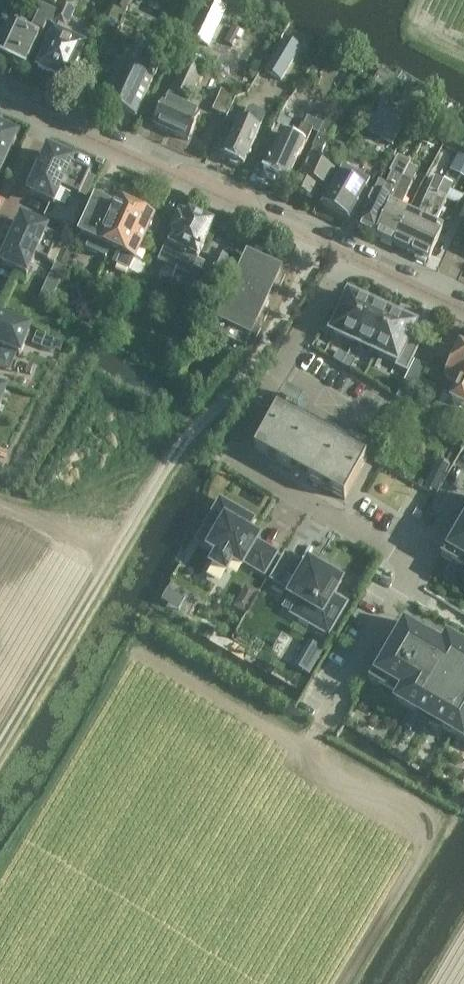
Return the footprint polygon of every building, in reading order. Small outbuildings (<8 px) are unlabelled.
[(67,30),(79,6),(67,0),(63,0),(57,13),(51,25),(57,28),(55,32),(37,70),(68,85),(89,40),(67,30)] [(56,9),(61,0),(37,0),(56,9)] [(192,52),(213,9),(202,4),(181,47),(192,52)] [(118,36),(129,14),(110,5),(100,28),(118,36)] [(51,25),(57,13),(42,6),(31,29),(15,21),(0,52),(0,57),(26,69),(27,68),(26,67),(47,24),(51,25)] [(265,72),(281,81),(300,48),(285,39),(265,72)] [(103,103),(136,118),(159,66),(126,52),(103,103)] [(189,57),(173,91),(170,89),(153,126),(188,142),(200,116),(185,109),(205,65),(189,57)] [(393,78),(380,71),(373,83),(385,91),(393,78)] [(417,95),(407,89),(398,104),(386,97),(369,125),(395,141),(412,112),(409,110),(417,95)] [(223,115),(232,96),(220,91),(212,110),(223,115)] [(243,120),(238,118),(220,156),(228,160),(229,164),(237,168),(241,166),(243,167),(260,129),(259,128),(264,117),(263,113),(252,108),(248,110),(243,120)] [(295,114),(285,108),(275,125),(285,130),(295,114)] [(320,113),(315,122),(307,118),(303,127),(301,126),(295,139),(281,133),(264,170),(263,170),(261,172),(288,184),(289,182),(287,181),(303,142),(307,143),(312,132),(317,135),(326,121),(325,121),(327,116),(320,113)] [(334,125),(326,121),(317,135),(311,148),(312,148),(307,159),(292,190),(310,198),(316,184),(326,188),(333,172),(316,164),(334,125)] [(16,138),(0,131),(0,173),(16,138)] [(463,175),(463,155),(459,152),(451,169),(463,175)] [(49,153),(30,194),(51,204),(59,186),(79,195),(90,171),(49,153)] [(356,228),(375,237),(402,180),(409,165),(408,165),(410,162),(397,156),(389,172),(391,173),(386,185),(379,182),(374,192),(373,192),(356,228)] [(366,191),(364,190),(367,186),(359,182),(357,186),(348,182),(351,178),(350,178),(356,166),(345,160),(339,171),(320,203),(350,220),(366,191)] [(402,180),(375,237),(392,244),(407,212),(400,209),(412,183),(411,182),(417,169),(409,165),(402,180)] [(407,212),(392,244),(410,253),(443,181),(435,178),(416,217),(407,212)] [(463,196),(463,195),(463,188),(460,194),(449,190),(452,184),(444,180),(443,182),(443,181),(410,253),(428,261),(443,229),(434,225),(447,200),(458,205),(463,196)] [(113,251),(132,209),(113,201),(110,208),(95,201),(79,236),(75,245),(106,259),(110,250),(113,251)] [(158,222),(154,220),(154,219),(132,209),(113,251),(121,255),(116,266),(128,271),(115,295),(126,301),(139,277),(129,271),(133,260),(135,261),(147,236),(150,237),(156,235),(159,227),(158,222)] [(178,219),(171,235),(154,271),(184,285),(197,259),(213,226),(188,214),(185,222),(178,219)] [(22,221),(3,265),(26,276),(36,255),(48,261),(59,238),(22,221)] [(69,268),(75,256),(63,250),(57,263),(69,268)] [(211,333),(245,347),(249,338),(249,339),(280,271),(247,255),(215,323),(211,333)] [(196,293),(212,301),(226,272),(210,264),(196,293)] [(339,314),(333,326),(330,332),(355,343),(372,305),(348,294),(346,298),(342,296),(335,312),(339,314)] [(373,305),(372,305),(355,343),(375,353),(394,311),(375,301),(373,305)] [(414,320),(394,311),(375,353),(396,363),(394,367),(406,372),(418,347),(407,342),(415,325),(412,324),(414,320)] [(25,342),(29,331),(0,320),(0,347),(20,355),(25,342)] [(61,345),(51,342),(47,351),(57,354),(61,345)] [(460,347),(445,378),(458,385),(455,391),(456,392),(452,401),(463,407),(463,349),(460,347)] [(344,367),(348,357),(338,351),(333,360),(344,367)] [(348,357),(344,367),(350,371),(356,361),(348,357)] [(427,367),(414,361),(403,385),(429,398),(435,387),(420,380),(427,367)] [(401,389),(396,398),(408,406),(414,396),(401,389)] [(286,394),(280,405),(298,414),(304,403),(286,394)] [(276,462),(291,471),(294,466),(301,469),(298,474),(301,476),(303,471),(310,475),(308,480),(323,488),(325,483),(332,487),(330,492),(344,500),(367,459),(277,409),(254,451),(269,459),(272,454),(279,458),(276,462)] [(423,489),(435,495),(450,466),(438,459),(423,489)] [(234,524),(241,514),(250,520),(252,521),(253,519),(221,501),(202,533),(214,540),(209,548),(219,553),(212,564),(226,572),(233,561),(242,567),(245,562),(264,573),(275,554),(256,543),(258,538),(234,524)] [(419,595),(368,682),(389,694),(387,698),(463,742),(463,517),(419,595)] [(296,603),(290,612),(327,634),(345,604),(332,597),(341,582),(309,563),(306,567),(287,556),(271,582),(288,592),(286,597),(296,603)] [(244,587),(232,608),(244,614),(255,593),(244,587)] [(309,656),(301,669),(311,675),(319,662),(309,656)]
